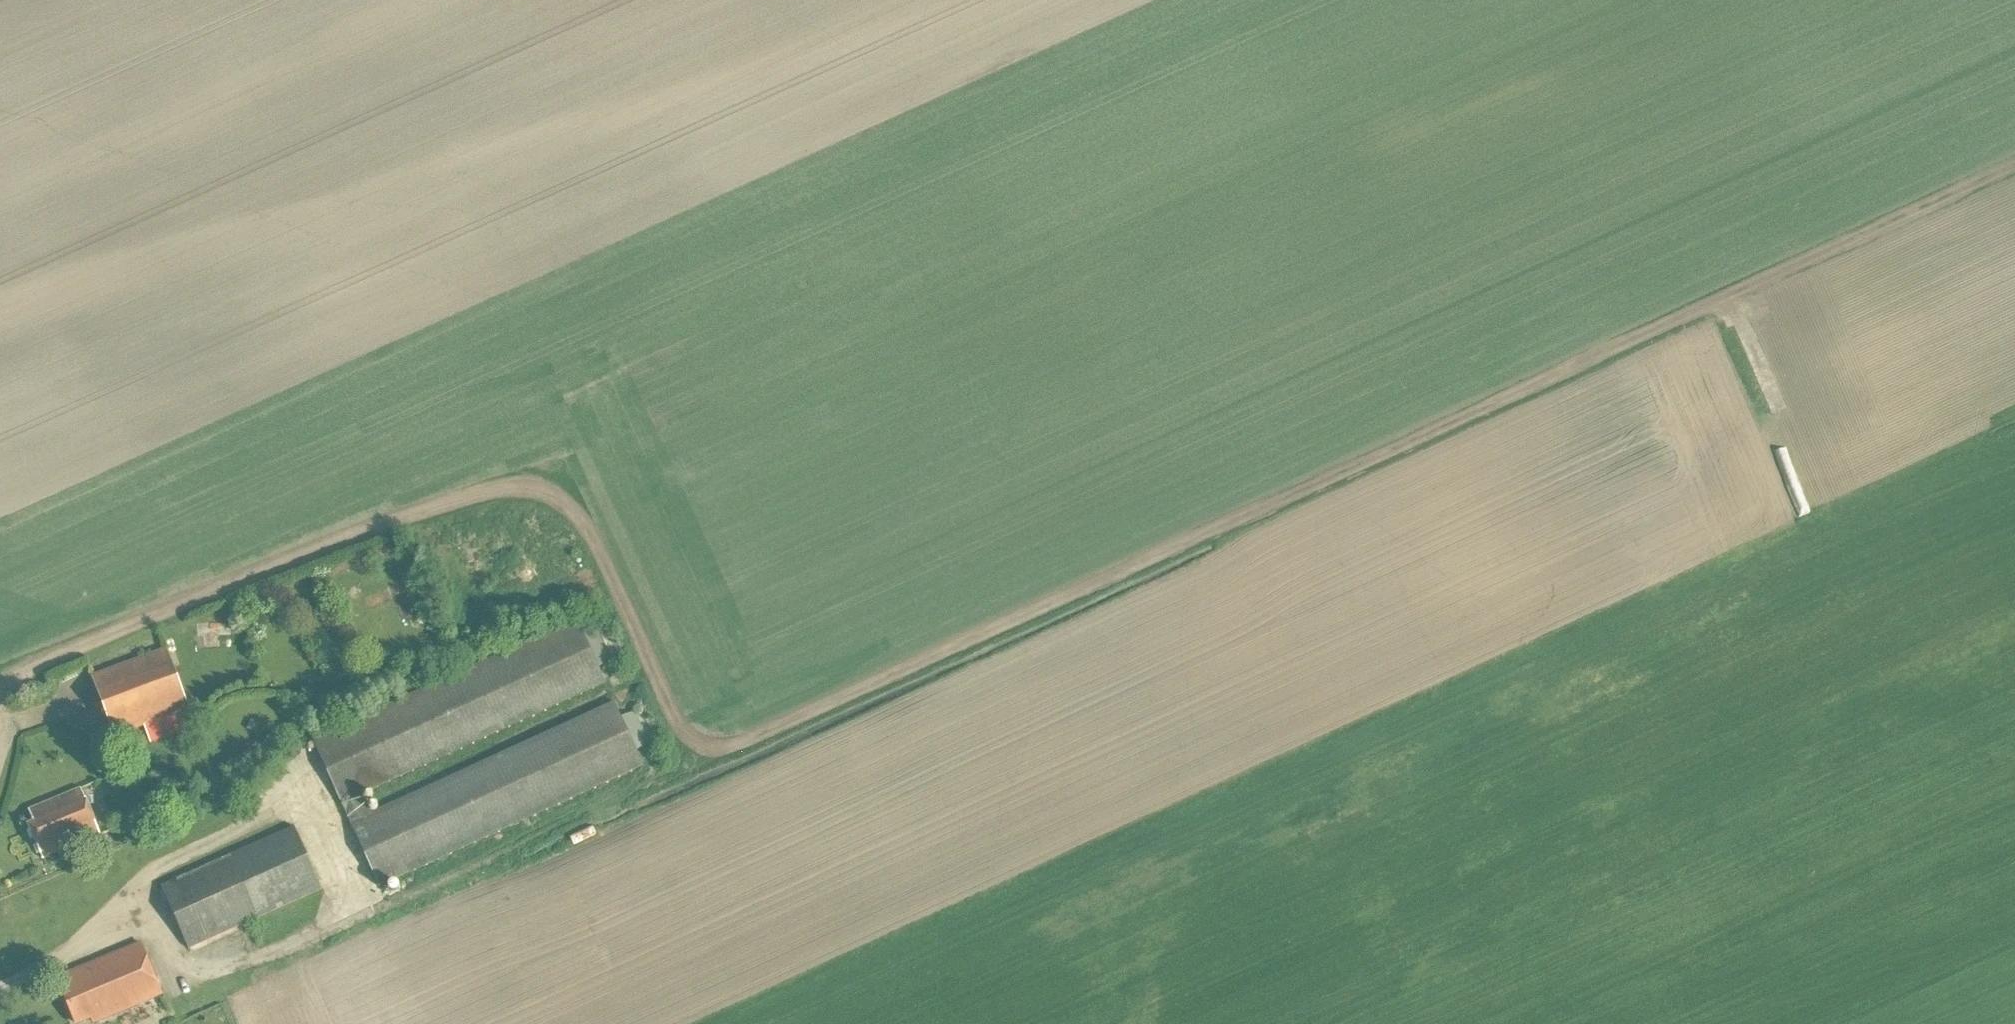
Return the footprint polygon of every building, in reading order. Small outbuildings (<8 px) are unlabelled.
[(577,622),(313,743),(378,887),(642,766),(615,705),(364,819),(354,798),(605,683),(577,622)] [(196,727),(167,650),(92,678),(114,738),(144,727),(150,744),(196,727)] [(35,824),(29,827),(43,860),(101,836),(81,790),(29,811),(35,824)] [(294,828),(161,888),(188,950),(322,890),(294,828)] [(58,980),(76,1023),(80,1023),(92,1019),(94,1023),(161,996),(140,946),(58,980)]
